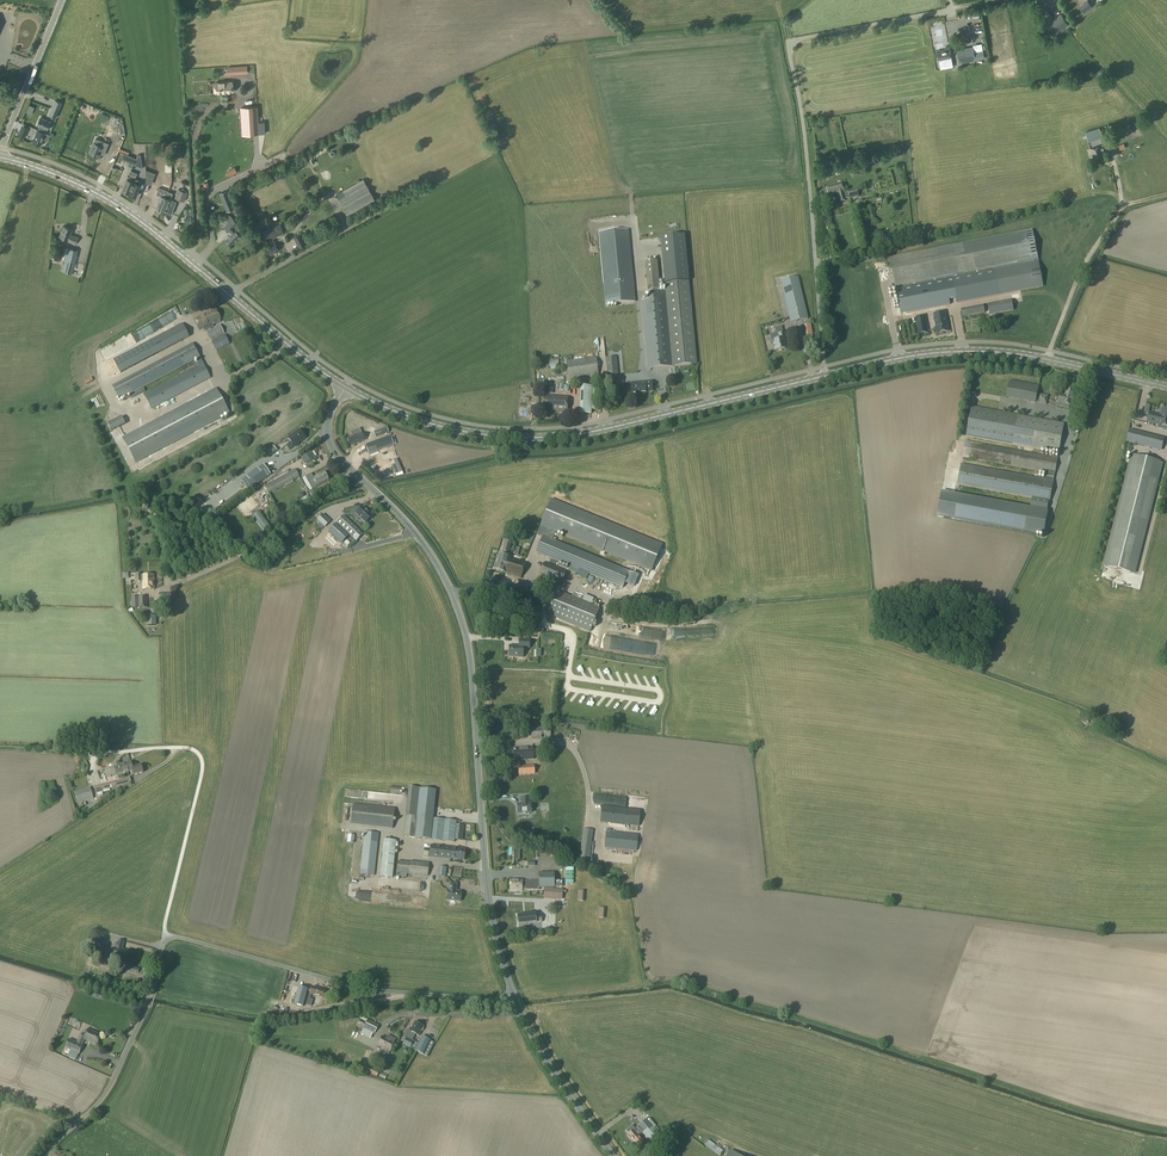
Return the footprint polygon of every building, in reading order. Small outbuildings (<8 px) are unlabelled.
[(1065,10),(1069,6),(1064,0),(1060,3),(1065,10)] [(1068,1),(1075,9),(1083,2),(1082,0),(1069,0),(1068,1)] [(1092,6),(1088,1),(1080,7),(1084,12),(1092,6)] [(1068,24),(1062,14),(1046,24),(1052,34),(1068,24)] [(946,48),(936,50),(938,61),(943,60),(944,65),(952,64),(951,58),(950,48),(949,48),(949,45),(945,45),(946,48)] [(969,48),(957,50),(960,63),(969,61),(984,58),(983,51),(974,53),(973,47),(969,48)] [(238,74),(238,66),(227,67),(228,75),(238,74)] [(1092,93),(1099,90),(1095,80),(1087,83),(1092,93)] [(232,81),(215,83),(215,85),(214,85),(214,90),(215,90),(216,93),(233,91),(232,81)] [(29,95),(44,102),(46,97),(31,90),(29,95)] [(56,117),(62,103),(55,100),(49,115),(56,117)] [(259,134),(257,113),(257,106),(241,107),(241,114),(242,135),(259,134)] [(1072,135),(1067,115),(1059,117),(1065,137),(1072,135)] [(1072,126),(1093,119),(1091,115),(1070,122),(1072,126)] [(47,129),(51,122),(40,118),(37,125),(40,126),(38,130),(33,142),(41,146),(44,139),(48,141),(50,136),(51,135),(43,132),(45,128),(47,129)] [(1102,137),(1099,128),(1086,132),(1089,142),(1102,137)] [(113,135),(111,140),(120,144),(123,139),(113,135)] [(104,155),(109,143),(102,140),(100,144),(94,142),(89,153),(98,157),(99,153),(104,155)] [(316,156),(320,154),(319,153),(327,149),(325,145),(313,150),(316,156)] [(1104,159),(1103,156),(1105,156),(1103,148),(1101,149),(1101,146),(1091,149),(1095,162),(1104,159)] [(124,155),(122,160),(126,161),(134,165),(137,158),(129,155),(125,154),(125,155),(124,155)] [(143,168),(141,154),(139,154),(137,158),(134,165),(143,168)] [(232,175),(237,172),(236,170),(235,167),(226,171),(228,174),(229,176),(232,175)] [(137,195),(142,182),(128,176),(122,190),(129,193),(129,192),(130,193),(131,193),(131,194),(135,195),(136,195),(137,195)] [(349,217),(376,202),(364,180),(336,195),(349,217)] [(847,192),(843,193),(841,184),(826,187),(828,197),(837,195),(839,203),(845,201),(844,197),(848,195),(849,199),(858,197),(856,190),(847,192)] [(166,198),(168,191),(159,188),(157,195),(161,196),(156,209),(160,211),(166,198)] [(184,202),(188,193),(178,189),(175,198),(184,202)] [(235,208),(227,190),(221,193),(228,211),(235,208)] [(172,214),(176,202),(171,199),(173,193),(168,191),(166,198),(160,211),(165,213),(166,212),(172,214)] [(874,217),(872,211),(874,210),(873,207),(866,209),(870,223),(876,221),(875,217),(874,217)] [(238,227),(235,230),(233,228),(237,223),(232,218),(224,227),(229,232),(230,231),(232,233),(226,240),(231,245),(240,235),(238,233),(241,230),(238,227)] [(257,230),(272,224),(269,218),(255,224),(257,230)] [(288,230),(295,228),(292,222),(286,224),(288,230)] [(272,240),(273,240),(272,238),(284,233),(281,225),(263,233),(266,240),(267,240),(268,242),(269,242),(269,243),(269,244),(270,246),(264,248),(268,255),(278,251),(275,244),(274,242),(273,242),(272,240)] [(70,235),(72,229),(64,226),(60,237),(69,240),(69,242),(75,244),(78,238),(70,235)] [(598,233),(605,305),(635,302),(628,230),(598,233)] [(1043,287),(1032,230),(890,258),(900,309),(955,299),(956,303),(1043,287)] [(293,237),(298,248),(306,243),(300,233),(293,237)] [(684,235),(660,238),(662,256),(686,254),(684,235)] [(72,273),(79,251),(68,248),(62,270),(72,273)] [(656,259),(644,260),(648,293),(659,292),(656,259)] [(797,277),(780,281),(790,323),(807,319),(797,277)] [(688,282),(664,284),(665,291),(673,366),(673,367),(697,364),(688,282)] [(648,300),(641,301),(648,369),(673,366),(665,291),(659,292),(648,293),(648,300)] [(988,305),(990,315),(1013,310),(1011,300),(988,305)] [(968,316),(985,313),(983,306),(966,309),(968,316)] [(221,322),(219,319),(220,319),(216,310),(195,320),(200,329),(203,328),(204,331),(208,329),(209,331),(214,328),(212,323),(214,322),(216,325),(221,322)] [(937,334),(949,332),(945,313),(933,315),(937,334)] [(237,314),(228,318),(231,325),(240,321),(237,314)] [(918,336),(929,334),(926,316),(914,318),(918,336)] [(157,354),(189,337),(182,324),(150,341),(157,354)] [(224,334),(220,325),(214,328),(209,331),(213,340),(224,334)] [(776,334),(770,335),(771,342),(772,342),(774,341),(776,351),(785,349),(783,341),(787,340),(785,333),(783,333),(781,327),(774,329),(776,334)] [(216,351),(230,344),(225,335),(211,342),(216,351)] [(134,369),(122,339),(115,342),(127,372),(134,369)] [(192,344),(112,386),(120,400),(197,360),(200,366),(203,364),(192,344)] [(585,344),(586,347),(580,348),(581,354),(591,353),(590,344),(585,344)] [(136,345),(130,347),(135,361),(140,359),(136,345)] [(113,378),(121,375),(109,346),(101,349),(113,378)] [(556,366),(556,357),(549,357),(549,361),(547,361),(547,366),(556,366)] [(568,379),(598,375),(596,357),(566,361),(568,379)] [(616,358),(605,359),(608,384),(609,384),(610,388),(608,388),(608,391),(619,390),(616,358)] [(211,378),(203,364),(200,366),(144,395),(152,410),(211,378)] [(253,375),(259,371),(257,367),(250,370),(252,374),(253,375)] [(652,391),(651,381),(630,383),(631,393),(636,393),(636,394),(646,393),(646,392),(652,391)] [(1040,403),(1041,395),(1038,395),(1040,386),(1033,385),(1030,401),(1036,403),(1037,402),(1040,403)] [(580,386),(579,413),(590,414),(591,410),(596,411),(598,387),(592,386),(592,387),(580,386)] [(1060,395),(1058,403),(1072,406),(1076,389),(1066,387),(1064,396),(1060,395)] [(136,463),(230,414),(217,389),(123,439),(136,463)] [(567,413),(568,397),(543,396),(543,412),(551,412),(567,413)] [(973,406),(967,436),(1004,443),(1059,454),(1065,424),(973,406)] [(125,407),(87,424),(90,430),(104,424),(108,433),(123,426),(119,418),(115,420),(114,417),(127,411),(125,407)] [(1159,426),(1166,427),(1166,409),(1162,408),(1161,413),(1162,413),(1161,416),(1150,413),(1148,422),(1159,424),(1159,426)] [(375,438),(388,433),(387,428),(374,433),(375,438)] [(352,437),(346,439),(349,447),(350,446),(351,447),(352,448),(354,447),(354,446),(354,445),(359,443),(358,443),(364,441),(360,429),(350,432),(352,437)] [(294,448),(298,444),(305,438),(299,430),(287,439),(294,448)] [(1129,431),(1126,441),(1162,450),(1165,440),(1129,431)] [(390,436),(365,445),(369,454),(396,444),(393,436),(390,436)] [(1034,500),(1048,503),(1049,503),(1054,474),(1055,474),(1058,459),(966,442),(963,457),(1045,472),(1044,481),(961,464),(957,485),(1034,500)] [(308,467),(312,464),(311,462),(315,459),(309,450),(299,455),(304,465),(306,464),(308,467)] [(1163,463),(1133,456),(1105,566),(1135,574),(1163,463)] [(251,490),(274,473),(266,463),(244,481),(251,490)] [(264,486),(268,494),(299,477),(295,470),(264,486)] [(305,477),(312,490),(329,481),(328,480),(329,479),(328,477),(327,477),(324,472),(313,479),(311,474),(305,477)] [(1046,512),(1048,503),(1034,500),(1032,509),(942,491),(937,516),(1035,536),(1042,537),(1047,512),(1046,512)] [(551,500),(536,535),(541,537),(546,539),(547,536),(551,538),(550,541),(552,541),(556,533),(651,573),(663,546),(551,500)] [(363,507),(356,514),(366,523),(372,516),(363,507)] [(253,517),(264,531),(271,525),(260,511),(253,517)] [(323,514),(317,521),(325,528),(331,522),(323,514)] [(343,515),(336,523),(356,542),(363,534),(343,515)] [(336,524),(328,532),(341,544),(349,536),(336,524)] [(541,537),(535,553),(616,586),(622,589),(628,572),(623,570),(552,541),(550,541),(551,538),(547,536),(546,539),(541,537)] [(505,541),(502,552),(508,554),(512,543),(505,541)] [(498,554),(493,570),(521,579),(526,563),(498,554)] [(543,563),(539,576),(561,584),(566,571),(543,563)] [(140,574),(136,575),(136,581),(142,581),(143,590),(154,589),(154,575),(140,576),(140,574)] [(558,592),(549,615),(593,632),(602,609),(558,592)] [(171,594),(159,594),(159,604),(166,604),(166,602),(171,602),(171,594)] [(148,596),(131,597),(131,608),(148,608),(148,596)] [(510,646),(509,657),(519,658),(519,659),(523,659),(524,658),(524,649),(530,649),(530,640),(519,640),(519,646),(510,646)] [(550,727),(531,728),(532,739),(551,738),(550,727)] [(517,749),(507,750),(508,760),(518,759),(518,760),(533,759),(532,747),(517,748),(517,749)] [(130,762),(114,766),(116,774),(132,770),(133,775),(143,772),(141,765),(136,766),(136,765),(131,766),(130,762)] [(534,765),(518,766),(518,775),(535,774),(534,765)] [(130,777),(94,787),(96,793),(131,783),(130,777)] [(90,787),(73,792),(75,803),(93,798),(90,787)] [(108,792),(84,808),(87,813),(111,797),(108,792)] [(521,807),(517,807),(517,814),(531,813),(530,804),(529,804),(528,798),(520,799),(521,807)] [(353,804),(351,823),(392,828),(395,809),(353,804)] [(603,805),(601,822),(639,827),(641,810),(603,805)] [(405,825),(403,836),(454,842),(454,840),(455,837),(455,829),(456,826),(456,821),(433,819),(417,817),(407,816),(406,816),(405,825)] [(607,829),(605,846),(636,850),(638,835),(611,832),(611,829),(607,829)] [(364,832),(360,874),(374,875),(378,833),(364,832)] [(384,839),(380,876),(392,877),(396,841),(384,839)] [(431,845),(430,857),(451,860),(451,859),(464,860),(465,850),(452,848),(452,847),(431,845)] [(398,862),(397,873),(428,876),(429,863),(410,861),(410,863),(398,862)] [(554,887),(554,873),(539,873),(538,882),(529,881),(529,882),(522,882),(522,880),(510,880),(510,891),(522,891),(522,889),(538,889),(538,887),(554,887)] [(447,891),(446,901),(459,902),(461,892),(456,891),(457,884),(449,884),(448,891),(447,891)] [(544,888),(543,898),(561,899),(562,890),(544,888)] [(528,905),(528,896),(515,897),(515,906),(528,905)] [(534,913),(518,915),(519,925),(542,922),(541,915),(535,915),(534,913)] [(98,940),(95,952),(101,953),(104,941),(98,940)] [(114,947),(112,958),(116,959),(115,963),(121,965),(122,960),(125,961),(127,950),(122,949),(124,942),(118,941),(116,948),(114,947)] [(125,963),(123,969),(139,973),(140,969),(130,967),(131,965),(125,963)] [(310,1000),(311,995),(323,998),(325,991),(317,989),(317,988),(312,987),(312,989),(308,988),(308,990),(299,988),(295,1005),(304,1007),(304,1006),(311,1008),(313,1001),(310,1000)] [(357,1024),(355,1030),(361,1033),(370,1037),(372,1033),(375,1034),(379,1025),(368,1019),(365,1025),(358,1022),(357,1024)] [(406,1039),(403,1044),(415,1051),(424,1055),(427,1057),(434,1042),(422,1036),(418,1045),(411,1041),(415,1034),(418,1036),(423,1026),(415,1022),(410,1031),(407,1030),(403,1037),(406,1039)] [(70,1040),(66,1049),(72,1052),(69,1058),(75,1061),(78,1055),(79,1055),(83,1045),(82,1045),(84,1040),(97,1045),(101,1036),(88,1030),(85,1036),(81,1034),(77,1043),(70,1040)] [(390,1051),(394,1043),(394,1042),(395,1038),(388,1035),(386,1039),(381,1037),(377,1046),(381,1047),(379,1051),(387,1055),(389,1051),(390,1051)] [(365,1065),(363,1071),(377,1077),(379,1072),(365,1065)] [(628,1135),(628,1136),(631,1139),(639,1148),(644,1144),(638,1137),(642,1133),(659,1152),(666,1146),(659,1138),(662,1136),(647,1118),(637,1127),(628,1135)] [(704,1145),(719,1155),(721,1155),(724,1151),(708,1140),(704,1145)]
